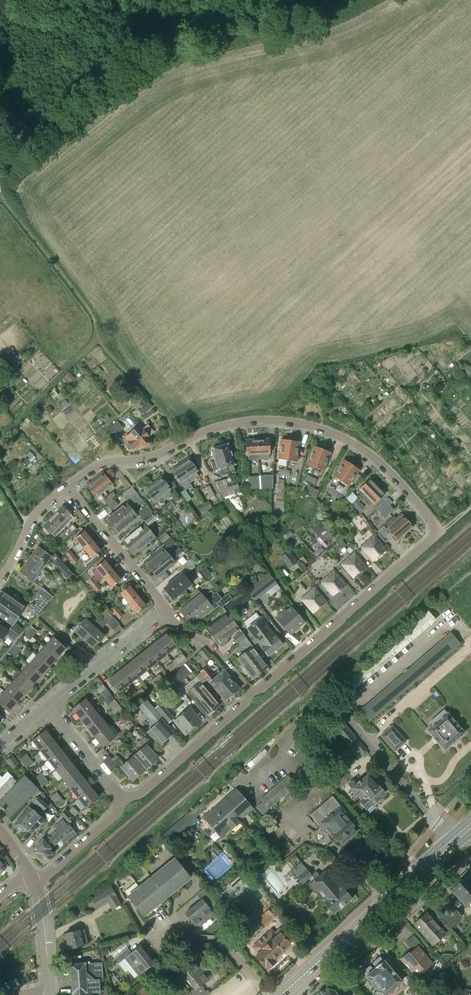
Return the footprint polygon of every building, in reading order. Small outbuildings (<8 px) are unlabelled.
[(69,374),(65,378),(69,382),(73,378),(69,374)] [(107,429),(113,436),(123,428),(122,427),(125,425),(121,421),(118,422),(117,421),(107,429)] [(139,426),(125,438),(128,441),(127,442),(128,443),(125,446),(128,451),(133,448),(133,449),(139,444),(143,448),(150,442),(147,438),(149,437),(148,437),(153,432),(148,425),(142,429),(139,426)] [(268,439),(257,440),(258,459),(268,459),(268,454),(269,454),(268,440),(268,439)] [(287,460),(290,441),(280,439),(277,459),(287,460)] [(258,459),(257,440),(246,440),(247,455),(248,455),(249,460),(258,459)] [(300,442),(290,441),(287,460),(297,462),(300,442)] [(220,447),(229,473),(235,471),(233,465),(235,464),(229,445),(220,447)] [(315,468),(322,449),(313,446),(306,465),(315,468)] [(229,473),(220,447),(212,450),(215,461),(211,462),(213,471),(220,469),(222,475),(229,473)] [(322,449),(315,468),(324,472),(331,453),(322,449)] [(189,458),(180,464),(192,481),(199,477),(196,472),(198,471),(189,458)] [(340,482),(352,465),(344,459),(332,476),(340,482)] [(192,481),(180,464),(171,470),(185,491),(191,486),(189,483),(192,481)] [(360,470),(352,465),(340,482),(348,487),(360,470)] [(94,480),(104,491),(113,484),(103,473),(94,480)] [(260,476),(261,489),(272,488),(272,475),(260,476)] [(248,477),(250,489),(259,489),(258,476),(248,477)] [(153,484),(165,500),(172,495),(169,491),(171,489),(162,477),(153,484)] [(363,501),(377,486),(370,478),(359,489),(357,491),(362,496),(360,498),(363,501)] [(225,479),(215,482),(223,497),(226,496),(235,494),(235,493),(234,489),(228,490),(226,484),(225,479)] [(104,491),(94,480),(86,487),(96,498),(104,491)] [(165,500),(153,484),(144,490),(155,504),(161,500),(162,502),(165,500)] [(377,486),(363,501),(368,507),(372,503),(374,505),(385,494),(377,486)] [(121,495),(126,501),(130,498),(135,504),(141,499),(131,487),(121,495)] [(335,490),(331,495),(329,498),(334,500),(336,497),(336,498),(339,493),(335,490)] [(354,507),(359,502),(355,498),(351,493),(346,498),(350,502),(354,507)] [(388,498),(381,505),(385,510),(390,505),(392,503),(388,498)] [(166,505),(170,510),(175,506),(171,501),(166,505)] [(204,504),(208,510),(212,507),(208,501),(204,504)] [(364,507),(359,502),(354,507),(358,512),(364,507)] [(110,528),(132,510),(126,503),(105,521),(110,528)] [(208,510),(204,504),(199,507),(203,513),(208,510)] [(381,505),(376,509),(380,514),(385,510),(381,505)] [(385,510),(390,514),(394,510),(390,505),(385,510)] [(63,506),(53,516),(64,528),(74,518),(70,515),(71,514),(63,506)] [(142,520),(143,520),(150,513),(152,512),(146,506),(137,513),(142,520)] [(132,510),(110,528),(116,534),(137,517),(132,510)] [(385,519),(390,514),(385,510),(380,514),(385,519)] [(150,513),(143,520),(148,526),(156,519),(159,517),(155,512),(152,515),(150,513)] [(413,527),(403,515),(402,516),(400,514),(395,518),(394,516),(391,519),(405,534),(413,527)] [(64,528),(53,516),(43,527),(51,534),(55,537),(64,528)] [(405,534),(391,519),(385,524),(388,528),(387,530),(390,533),(397,541),(405,534)] [(318,537),(328,529),(321,520),(311,528),(318,537)] [(128,549),(149,531),(144,524),(122,542),(128,549)] [(73,525),(66,530),(70,535),(77,530),(73,525)] [(70,535),(66,530),(60,535),(63,538),(64,539),(70,535)] [(83,548),(92,541),(84,531),(75,539),(83,548)] [(149,531),(128,549),(133,556),(141,549),(143,551),(147,548),(146,545),(155,538),(149,531)] [(162,544),(163,543),(170,537),(165,532),(157,538),(162,544)] [(361,548),(373,562),(386,550),(374,536),(361,548)] [(170,537),(163,543),(167,548),(172,544),(176,550),(178,547),(179,547),(174,541),(173,542),(170,537)] [(52,549),(43,541),(38,547),(29,559),(42,569),(49,559),(54,563),(58,567),(68,579),(72,574),(70,571),(59,559),(55,554),(52,549)] [(100,551),(92,541),(83,548),(91,558),(100,551)] [(147,573),(169,555),(163,547),(141,566),(147,573)] [(169,555),(147,573),(154,580),(175,562),(173,559),(182,552),(178,547),(176,550),(169,555)] [(69,559),(74,556),(70,551),(65,554),(69,559)] [(280,557),(289,568),(297,562),(288,551),(280,557)] [(341,564),(342,565),(353,579),(367,568),(355,553),(341,564)] [(74,556),(69,559),(68,560),(72,565),(78,561),(74,556)] [(198,562),(194,556),(189,560),(194,566),(198,562)] [(42,569),(29,559),(20,572),(32,581),(42,569)] [(104,560),(98,565),(95,568),(103,578),(112,570),(104,560)] [(180,575),(163,589),(173,600),(191,585),(184,576),(195,567),(189,560),(183,565),(176,570),(180,575)] [(209,576),(208,575),(203,568),(200,570),(203,574),(206,579),(209,576)] [(112,570),(103,578),(111,588),(121,580),(112,570)] [(334,571),(321,582),(333,596),(346,585),(334,571)] [(268,573),(247,590),(250,594),(252,597),(254,599),(275,583),(268,573)] [(92,586),(96,583),(92,578),(88,582),(92,586)] [(128,603),(137,596),(129,586),(120,593),(128,603)] [(42,587),(40,589),(37,593),(41,597),(48,602),(52,597),(42,587)] [(326,602),(314,588),(301,599),(313,614),(326,602)] [(211,590),(204,596),(207,600),(214,594),(211,590)] [(246,601),(252,597),(250,594),(247,590),(241,594),(246,601)] [(18,616),(25,607),(3,592),(0,597),(0,604),(18,616)] [(207,600),(204,596),(201,593),(179,611),(185,618),(207,600)] [(218,610),(222,606),(231,600),(226,595),(214,605),(218,610)] [(145,606),(137,596),(128,603),(136,613),(145,606)] [(32,603),(27,609),(26,610),(35,616),(48,602),(41,597),(34,605),(32,603)] [(212,607),(207,600),(185,618),(191,625),(212,607)] [(225,607),(230,614),(238,609),(232,602),(225,607)] [(0,604),(0,618),(11,626),(12,626),(14,622),(18,616),(0,604)] [(114,614),(119,611),(115,606),(111,609),(114,614)] [(289,634),(303,622),(291,608),(287,612),(284,612),(282,614),(282,616),(281,617),(284,620),(280,623),(289,634)] [(103,619),(109,613),(105,609),(99,615),(103,619)] [(119,611),(114,614),(118,619),(123,615),(119,611)] [(103,619),(106,623),(113,630),(114,630),(119,625),(120,625),(109,613),(103,619)] [(227,613),(222,617),(205,629),(211,637),(233,621),(227,613)] [(282,645),(275,636),(260,617),(246,628),(261,647),(260,647),(267,656),(282,645)] [(84,640),(95,628),(85,619),(74,632),(84,640)] [(239,629),(233,621),(211,637),(217,645),(218,645),(219,647),(222,647),(228,642),(226,639),(239,629)] [(11,626),(10,628),(18,636),(23,630),(14,622),(12,626),(11,626)] [(2,640),(5,635),(8,631),(8,630),(0,625),(0,639),(2,640)] [(31,626),(27,631),(33,636),(37,632),(31,626)] [(10,628),(8,630),(8,631),(5,635),(13,642),(18,636),(10,628)] [(99,632),(95,628),(84,640),(93,649),(104,636),(99,632)] [(33,636),(27,631),(23,635),(30,640),(33,636)] [(237,644),(245,637),(246,637),(241,631),(232,637),(237,644)] [(166,634),(156,641),(167,655),(176,647),(166,634)] [(53,637),(45,646),(57,657),(66,648),(53,637)] [(245,637),(237,644),(241,648),(244,646),(248,650),(237,659),(244,668),(259,656),(252,647),(252,646),(245,637)] [(167,655),(156,641),(147,649),(157,662),(167,655)] [(11,649),(17,654),(21,650),(15,644),(11,649)] [(45,646),(37,655),(49,667),(57,657),(45,646)] [(211,656),(204,648),(198,653),(205,661),(211,656)] [(17,654),(11,649),(7,653),(14,659),(17,654)] [(157,662),(147,649),(137,657),(148,670),(157,662)] [(176,667),(186,659),(182,653),(172,661),(172,662),(176,667)] [(37,655),(28,664),(41,676),(49,667),(37,655)] [(259,656),(244,668),(252,679),(267,667),(259,656)] [(137,657),(128,664),(138,677),(148,670),(137,657)] [(176,667),(172,662),(166,667),(170,672),(176,667)] [(28,664),(20,673),(33,685),(41,676),(28,664)] [(138,677),(128,664),(118,672),(129,685),(138,677)] [(184,665),(179,670),(185,678),(190,674),(184,665)] [(232,695),(216,676),(215,678),(206,667),(200,672),(209,682),(225,701),(232,695)] [(185,678),(179,670),(173,674),(180,682),(185,678)] [(224,670),(216,676),(232,695),(239,689),(224,670)] [(129,685),(118,672),(108,680),(119,693),(129,685)] [(33,685),(20,673),(12,683),(25,694),(33,685)] [(200,673),(196,676),(202,684),(206,680),(200,673)] [(154,678),(160,684),(164,681),(159,674),(154,678)] [(160,684),(154,678),(150,681),(155,688),(160,684)] [(213,711),(220,706),(199,681),(193,687),(213,711)] [(12,683),(4,692),(16,703),(25,694),(12,683)] [(100,694),(106,689),(103,684),(96,690),(100,694)] [(213,711),(193,687),(186,692),(206,717),(213,711)] [(141,688),(135,693),(139,698),(145,692),(141,688)] [(4,692),(0,696),(0,705),(8,712),(16,703),(4,692)] [(139,698),(135,693),(128,698),(132,703),(139,698)] [(79,719),(93,708),(85,698),(72,709),(79,719)] [(111,709),(118,704),(114,699),(108,704),(111,709)] [(145,710),(157,723),(147,733),(159,746),(174,732),(162,720),(163,719),(146,700),(138,707),(143,712),(145,710)] [(155,708),(168,723),(174,718),(161,703),(155,708)] [(122,708),(118,704),(111,709),(115,714),(122,708)] [(369,722),(369,721),(375,716),(365,705),(359,711),(369,722)] [(93,708),(79,719),(87,728),(100,718),(93,708)] [(185,735),(201,721),(189,708),(174,721),(185,735)] [(125,713),(119,719),(123,723),(129,718),(125,713)] [(432,725),(427,730),(433,737),(438,743),(444,750),(451,744),(457,739),(464,733),(447,713),(446,714),(447,716),(441,721),(439,719),(439,720),(436,717),(430,722),(432,725)] [(100,718),(87,728),(95,738),(108,727),(100,718)] [(321,730),(327,735),(332,729),(326,723),(321,730)] [(335,730),(335,731),(347,745),(356,738),(343,723),(335,730)] [(392,726),(381,736),(394,751),(405,742),(392,726)] [(108,727),(95,738),(102,748),(116,737),(108,727)] [(39,750),(53,740),(45,730),(32,741),(39,750)] [(145,770),(157,759),(152,753),(155,750),(145,739),(138,744),(142,749),(133,757),(145,770)] [(53,740),(39,750),(47,760),(60,750),(53,740)] [(358,740),(353,745),(361,754),(366,750),(358,740)] [(68,759),(60,750),(47,760),(55,770),(68,759)] [(23,764),(30,758),(26,754),(19,759),(23,764)] [(12,770),(19,764),(12,756),(5,761),(12,770)] [(145,770),(133,757),(125,764),(118,757),(113,761),(125,776),(127,774),(133,780),(145,770)] [(30,758),(23,764),(27,768),(33,763),(30,758)] [(68,759),(55,770),(62,779),(75,769),(68,759)] [(75,769),(62,779),(70,789),(83,778),(75,769)] [(2,807),(1,808),(9,816),(36,789),(24,777),(14,786),(12,785),(15,781),(12,778),(12,777),(7,772),(1,777),(0,776),(0,806),(2,807)] [(38,783),(45,777),(41,773),(34,778),(38,783)] [(268,810),(295,787),(296,785),(288,775),(259,800),(268,810)] [(367,775),(356,784),(350,788),(360,800),(359,801),(369,813),(375,808),(372,804),(384,794),(378,786),(376,787),(367,775)] [(45,777),(38,783),(42,787),(48,782),(45,777)] [(83,778),(70,789),(77,798),(91,788),(83,778)] [(98,798),(91,788),(77,798),(85,808),(98,798)] [(235,789),(234,790),(203,818),(220,838),(231,829),(232,830),(240,823),(239,821),(253,809),(235,789)] [(211,805),(221,796),(216,791),(198,807),(202,812),(211,804),(211,805)] [(53,802),(60,796),(56,792),(50,797),(53,802)] [(33,802),(42,810),(44,811),(48,806),(38,796),(33,802)] [(64,801),(60,796),(53,802),(57,806),(64,801)] [(309,815),(322,829),(325,827),(331,835),(330,835),(335,840),(339,841),(342,844),(356,833),(353,829),(353,825),(348,820),(344,816),(344,811),(332,796),(309,815)] [(38,815),(28,807),(13,825),(21,832),(19,834),(20,834),(26,827),(28,829),(33,824),(31,822),(38,815)] [(74,817),(75,815),(78,812),(72,807),(68,811),(74,817)] [(42,810),(38,815),(31,822),(33,824),(28,829),(26,827),(20,834),(26,840),(43,820),(42,819),(47,814),(44,811),(42,810)] [(72,830),(73,828),(74,827),(71,824),(69,825),(68,824),(74,819),(65,811),(58,818),(52,826),(51,828),(61,839),(64,843),(75,834),(72,830)] [(195,818),(190,811),(163,835),(171,843),(197,820),(195,818)] [(61,839),(51,828),(32,852),(30,855),(42,866),(45,863),(51,856),(55,851),(52,847),(61,839)] [(174,859),(158,872),(174,891),(190,878),(175,859),(174,859)] [(232,867),(236,871),(243,865),(239,861),(232,867)] [(312,876),(301,863),(291,871),(302,885),(312,876)] [(242,879),(248,874),(242,868),(237,873),(242,879)] [(311,875),(315,879),(309,885),(333,914),(352,898),(327,869),(320,876),(316,871),(311,875)] [(174,891),(158,872),(143,884),(158,904),(174,891)] [(465,906),(470,901),(470,881),(467,876),(451,890),(465,906)] [(143,916),(158,904),(143,884),(127,897),(143,916)] [(112,909),(121,904),(112,887),(92,897),(97,906),(108,901),(112,909)] [(221,913),(218,909),(214,902),(207,906),(202,900),(185,914),(197,928),(214,914),(216,918),(221,913)] [(448,930),(448,929),(462,917),(454,908),(440,920),(444,925),(448,930)] [(432,945),(444,934),(446,937),(451,933),(448,929),(448,930),(444,925),(439,928),(426,913),(414,924),(432,945)] [(269,916),(262,922),(265,926),(272,919),(269,916)] [(241,931),(234,922),(228,927),(236,936),(241,931)] [(230,934),(224,928),(220,932),(225,938),(230,934)] [(257,953),(254,956),(266,969),(275,961),(273,959),(289,944),(284,938),(286,936),(279,928),(274,933),(271,929),(252,947),(257,953)] [(65,933),(69,950),(83,946),(82,945),(87,943),(84,929),(79,931),(78,930),(65,933)] [(236,939),(236,940),(235,940),(241,946),(247,940),(242,934),(236,939)] [(419,942),(415,946),(416,947),(409,953),(408,952),(401,959),(417,977),(432,964),(420,950),(424,947),(419,942)] [(153,964),(139,946),(131,953),(127,948),(114,959),(118,964),(124,959),(139,976),(153,964)] [(401,982),(383,961),(382,961),(379,958),(372,963),(376,967),(375,967),(376,968),(373,970),(370,966),(363,972),(366,976),(366,977),(377,990),(375,992),(372,994),(386,994),(401,982)] [(200,994),(195,989),(210,977),(196,960),(181,972),(194,988),(189,992),(192,994),(207,994),(209,993),(206,989),(200,994)] [(73,994),(91,993),(99,992),(98,981),(103,980),(102,962),(85,964),(85,963),(69,964),(72,994),(73,994)] [(334,992),(338,989),(335,985),(329,984),(325,987),(328,990),(323,994),(322,993),(320,994),(337,994),(334,992)] [(411,994),(423,994),(414,985),(407,991),(411,994)]
